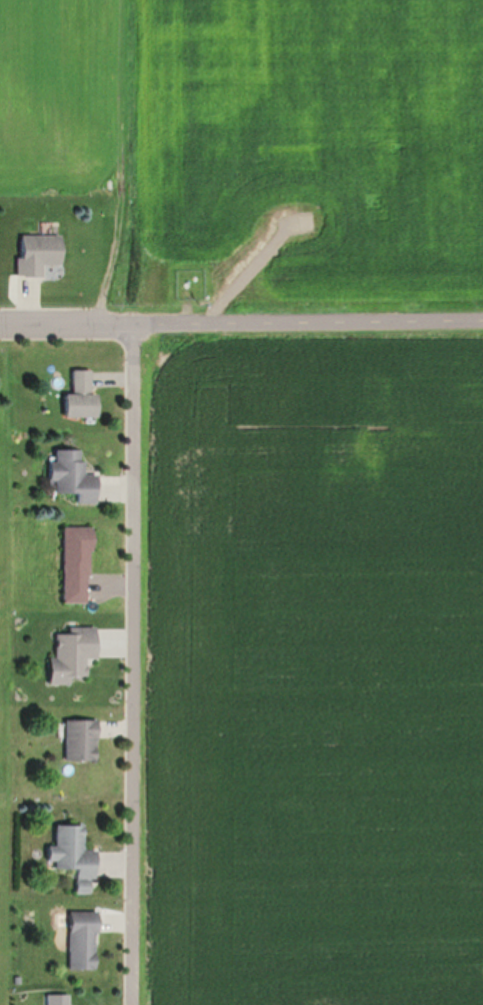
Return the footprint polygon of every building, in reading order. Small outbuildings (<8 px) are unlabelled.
[(22,234),(21,275),(66,276),(67,235),(22,234)] [(69,392),(69,415),(102,415),(102,392),(94,392),(94,368),(76,368),(75,392),(69,392)] [(101,475),(86,475),(87,449),(55,448),(54,493),(77,494),(77,502),(101,502),(101,475)] [(93,602),(93,527),(66,526),(66,602),(93,602)] [(58,657),(53,657),(53,683),(89,683),(90,657),(100,657),(100,629),(58,628),(58,657)] [(100,720),(68,720),(68,761),(100,761),(100,720)] [(100,851),(87,851),(88,826),(59,825),(59,846),(51,846),(51,861),(58,861),(57,869),(79,869),(79,893),(98,894),(100,851)] [(71,970),(101,970),(101,911),(71,911),(71,970)]
